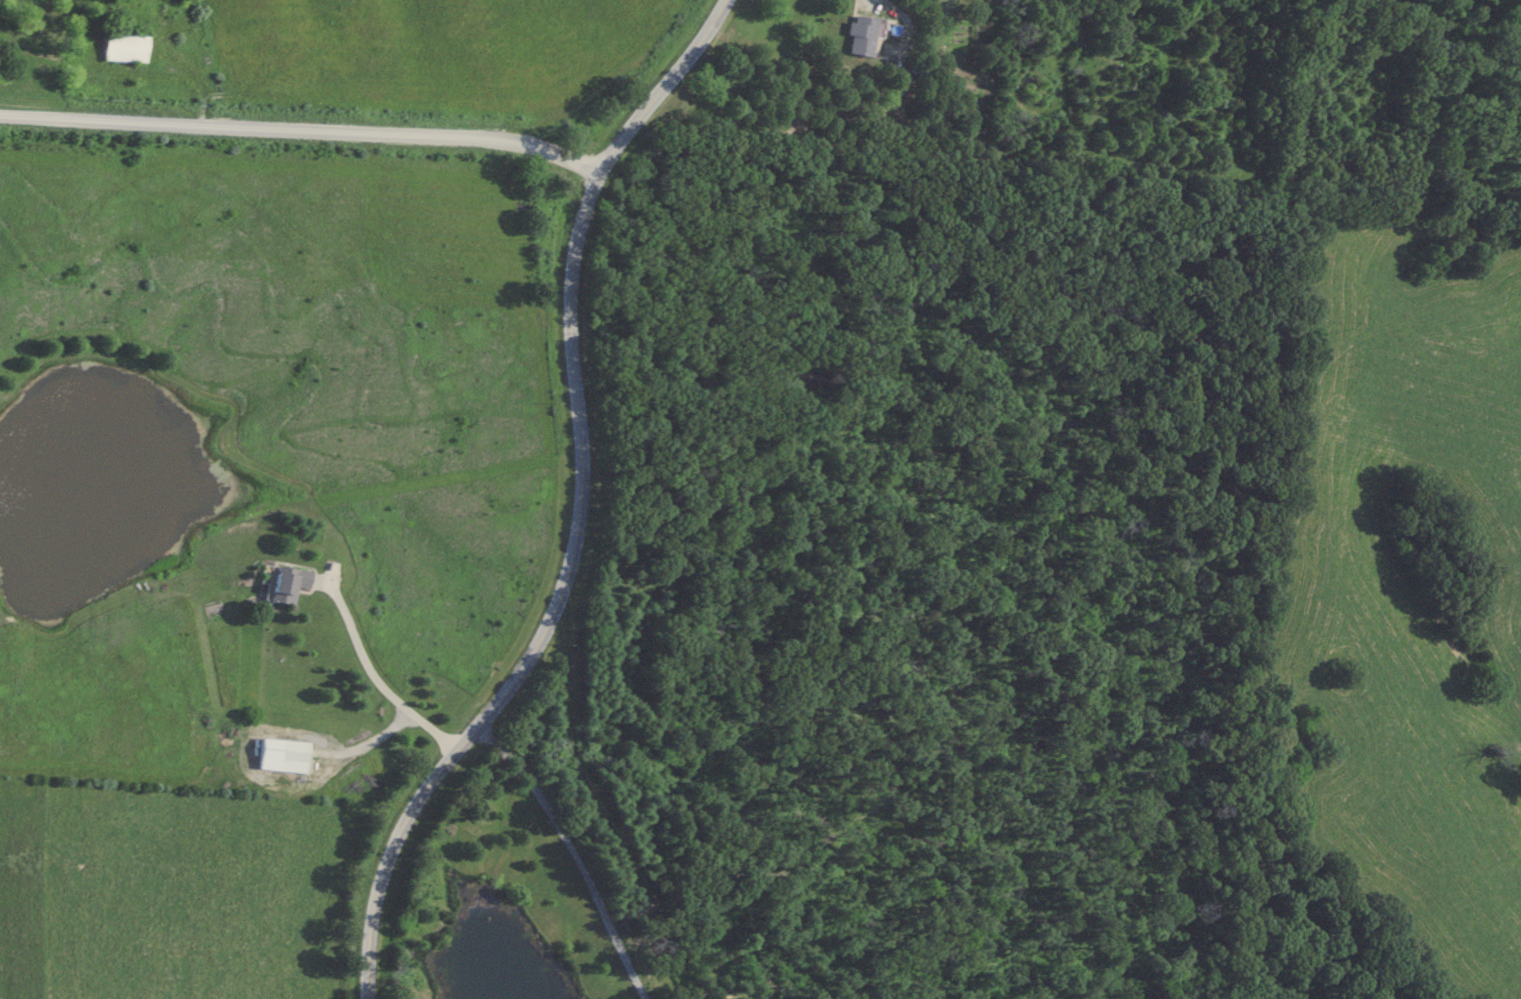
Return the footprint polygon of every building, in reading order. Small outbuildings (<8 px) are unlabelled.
[(879,19),(854,15),(848,54),(874,57),(879,19)] [(106,61),(149,63),(150,36),(107,34),(106,61)] [(296,604),(298,587),(310,589),(313,571),(278,566),(273,601),(296,604)] [(309,739),(281,739),(281,761),(309,761),(309,739)]
